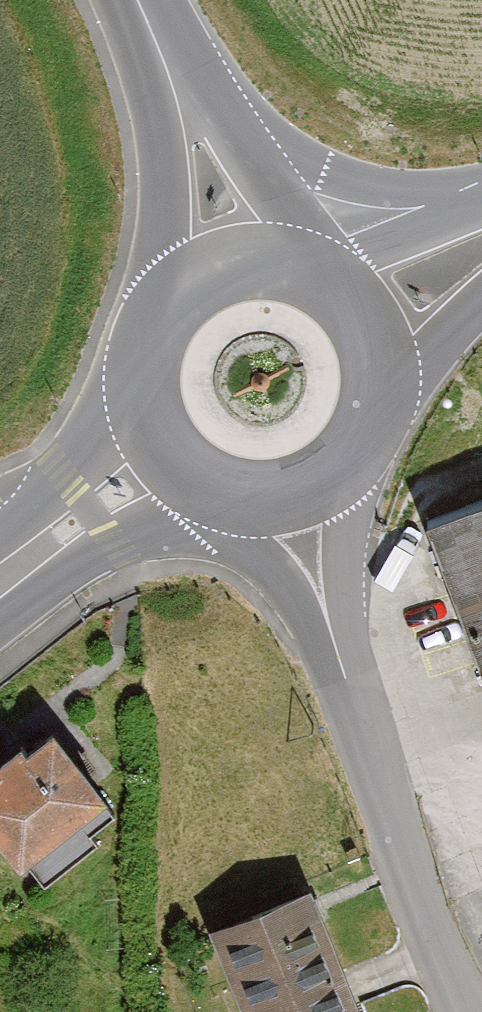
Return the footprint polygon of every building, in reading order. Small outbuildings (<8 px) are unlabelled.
[(426,524),(481,666),(481,502),(426,524)] [(50,727),(0,768),(0,840),(18,861),(24,856),(44,880),(93,839),(87,832),(110,813),(96,796),(103,790),(50,727)] [(310,886),(212,926),(247,1011),(361,1011),(310,886)]
